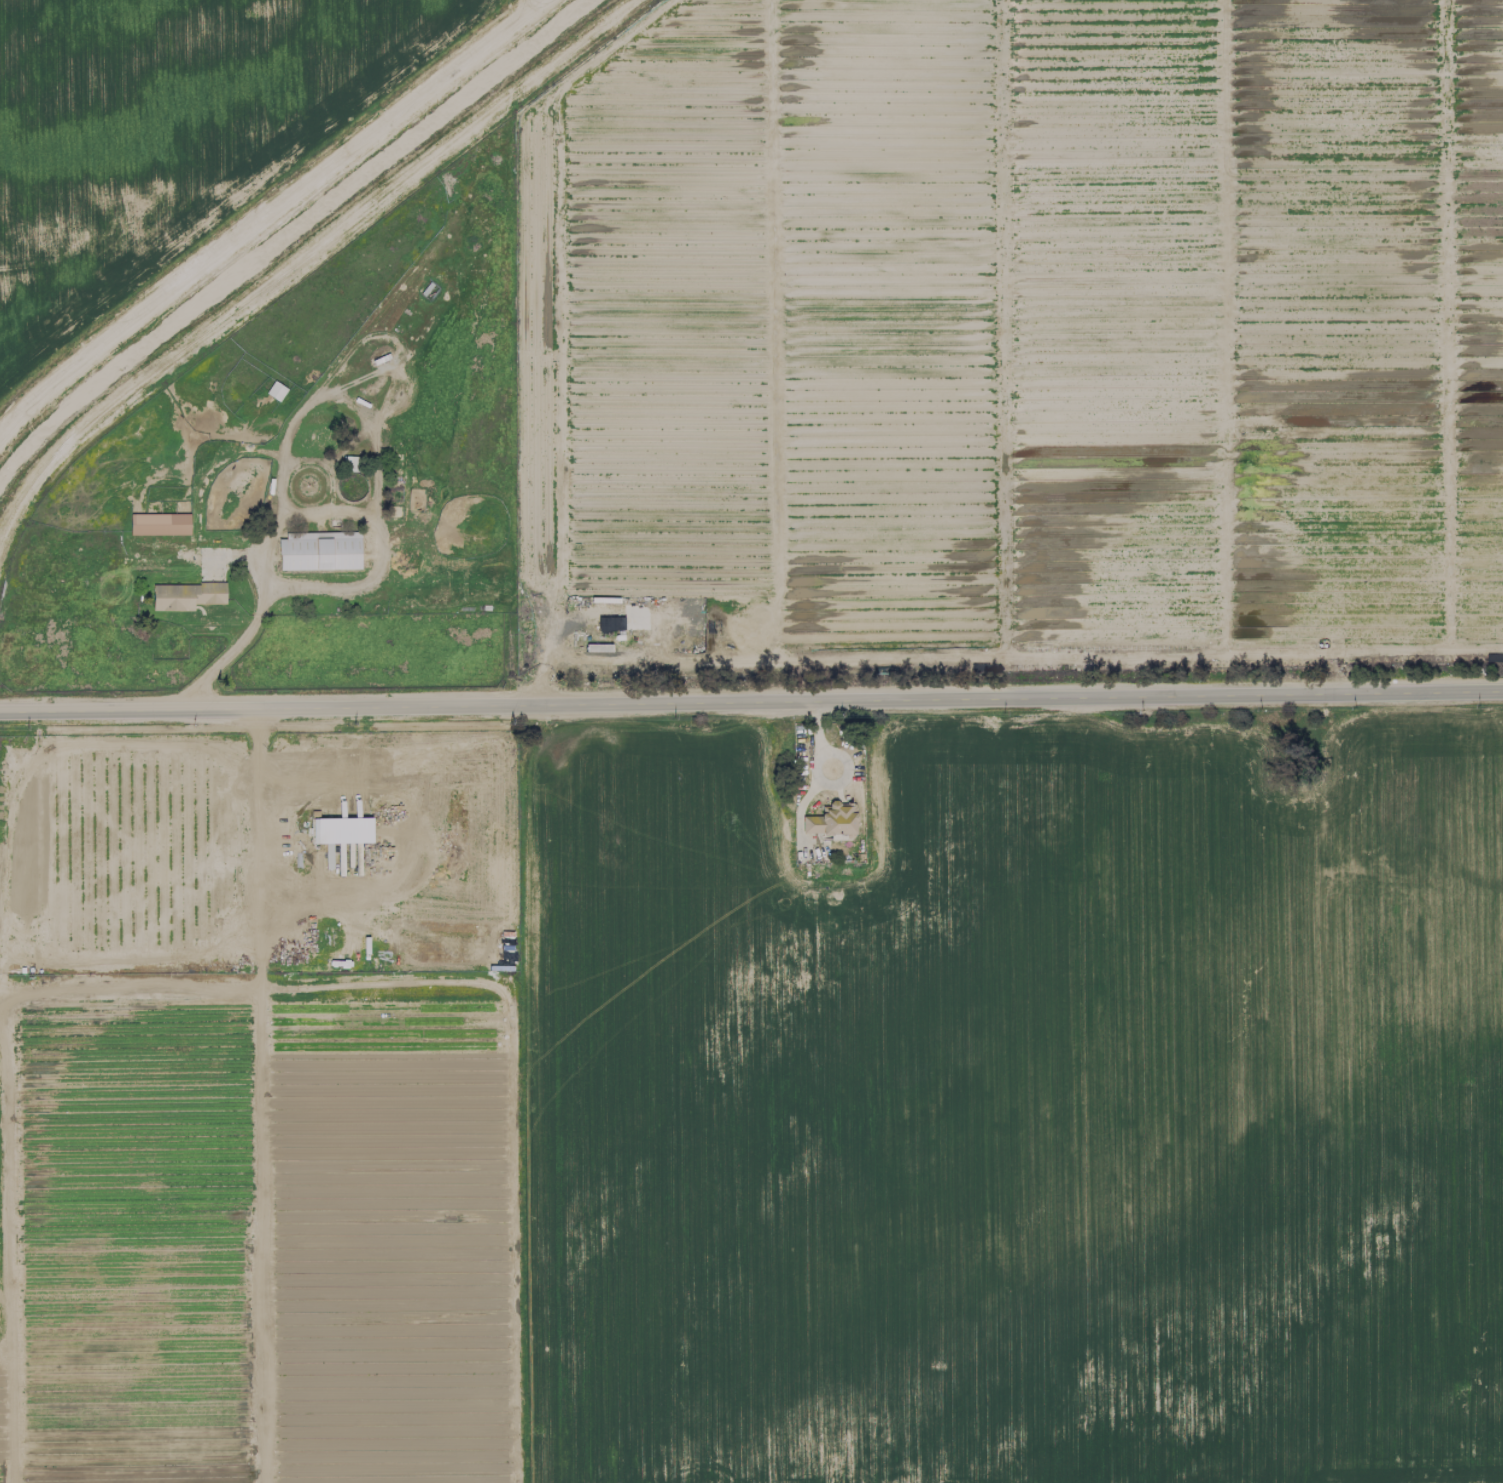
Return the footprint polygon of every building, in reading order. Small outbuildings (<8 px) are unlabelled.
[(266,393),(279,402),(287,389),(274,381),(266,393)] [(190,535),(189,514),(130,514),(130,535),(190,535)] [(360,570),(360,535),(279,536),(279,570),(360,570)] [(193,604),(225,604),(225,584),(153,584),(152,611),(193,611),(193,604)] [(801,816),(802,835),(856,833),(855,803),(831,804),(831,806),(821,806),(822,816),(801,816)] [(371,818),(317,819),(317,843),(371,843),(371,818)]
